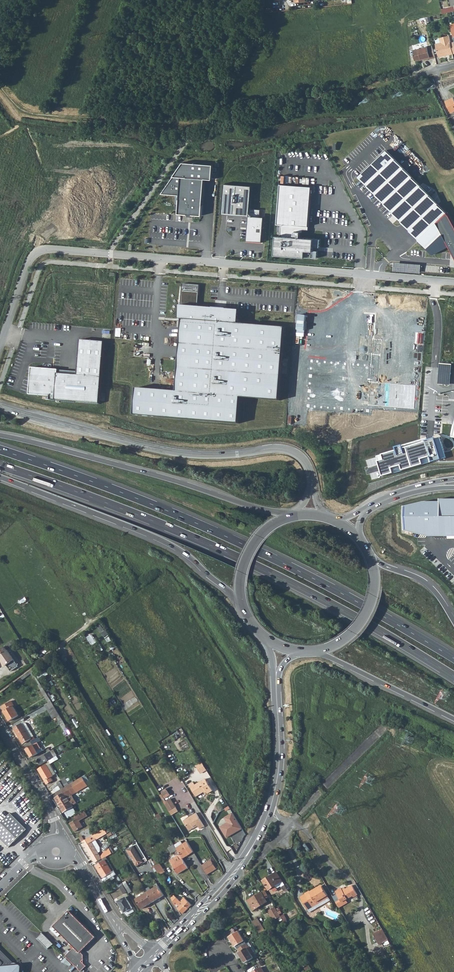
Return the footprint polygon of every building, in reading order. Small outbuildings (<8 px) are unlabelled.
[(451,42),(449,36),(440,38),(441,42),(442,45),(436,46),(439,57),(453,53),(453,42),(451,42)] [(433,45),(414,50),(415,54),(414,56),(415,61),(423,59),(430,58),(430,59),(435,58),(433,45)] [(445,102),(451,113),(453,112),(453,98),(445,102)] [(387,150),(359,176),(419,239),(433,255),(449,247),(453,256),(453,224),(449,215),(447,213),(387,150)] [(184,163),(162,193),(180,195),(179,214),(202,216),(206,178),(211,179),(213,179),(214,165),(184,163)] [(221,211),(247,214),(250,185),(223,183),(221,211)] [(275,255),(318,258),(318,247),(314,247),(314,243),(320,243),(321,235),(300,234),(301,228),(303,228),(303,226),(309,226),(312,187),(281,184),(277,224),(281,224),(280,236),(277,235),(275,255)] [(263,216),(248,215),(247,239),(261,240),(263,216)] [(421,264),(395,263),(394,271),(420,273),(421,264)] [(180,306),(178,306),(177,319),(182,320),(176,392),(150,390),(136,389),(134,415),(240,423),(242,398),(279,401),(285,328),(238,324),(239,310),(198,307),(200,285),(182,284),(180,306)] [(102,342),(78,340),(75,371),(29,367),(28,378),(27,395),(48,397),(48,400),(97,403),(102,342)] [(438,384),(451,385),(452,364),(440,363),(438,384)] [(377,455),(383,474),(412,465),(411,460),(431,454),(429,445),(409,451),(407,446),(377,455)] [(405,505),(405,528),(430,534),(453,534),(453,496),(442,496),(442,499),(426,498),(405,505)] [(92,645),(98,642),(93,634),(87,637),(92,645)] [(7,650),(21,641),(20,639),(5,648),(7,650)] [(5,648),(0,651),(0,660),(4,667),(6,665),(10,672),(17,667),(7,650),(5,648)] [(34,678),(36,677),(32,669),(25,674),(27,677),(31,674),(34,678)] [(11,701),(1,707),(10,721),(19,716),(13,706),(14,705),(11,701)] [(58,721),(62,719),(54,706),(50,709),(48,710),(52,718),(55,716),(58,721)] [(64,731),(68,729),(63,722),(60,724),(64,731)] [(22,723),(14,728),(23,743),(30,739),(32,739),(22,723)] [(26,723),(22,723),(32,739),(30,739),(31,741),(35,739),(26,723)] [(37,741),(35,739),(31,741),(24,745),(32,757),(38,753),(37,751),(41,748),(37,741)] [(37,759),(40,765),(48,760),(53,757),(50,751),(37,759)] [(202,773),(207,769),(203,762),(198,766),(202,773)] [(46,764),(38,769),(47,784),(52,780),(50,777),(53,775),(46,764)] [(87,784),(82,776),(69,784),(61,789),(56,792),(58,797),(56,798),(64,812),(74,806),(73,805),(77,803),(72,795),(71,793),(76,791),(87,784)] [(57,782),(61,789),(69,784),(65,777),(60,780),(57,782)] [(195,786),(192,788),(196,796),(197,797),(207,791),(209,794),(213,791),(206,779),(195,786)] [(165,798),(171,795),(167,788),(162,791),(165,798)] [(172,798),(165,802),(172,814),(179,811),(172,798)] [(87,816),(85,811),(74,817),(75,820),(70,823),(74,831),(82,826),(79,821),(87,816)] [(225,817),(228,822),(220,826),(227,838),(243,829),(233,812),(225,817)] [(197,813),(184,820),(190,831),(195,828),(194,827),(198,825),(200,829),(205,826),(197,813)] [(10,814),(0,824),(0,840),(9,848),(27,831),(10,814)] [(81,833),(82,836),(85,840),(93,835),(89,829),(85,831),(84,831),(81,833)] [(106,833),(104,829),(93,835),(85,840),(82,842),(92,858),(98,854),(98,853),(91,842),(95,840),(106,833)] [(100,848),(95,840),(91,842),(98,853),(100,852),(100,848)] [(183,859),(194,852),(188,842),(183,845),(177,849),(178,849),(183,859)] [(137,844),(133,846),(141,860),(145,858),(137,844)] [(169,847),(172,853),(175,851),(178,849),(177,849),(175,846),(174,844),(169,847)] [(141,860),(133,846),(126,850),(136,867),(143,862),(141,860)] [(178,874),(188,867),(183,859),(178,849),(175,851),(177,854),(177,855),(177,856),(180,860),(177,862),(174,858),(170,861),(178,874)] [(92,858),(95,864),(96,863),(101,860),(99,857),(100,856),(98,854),(92,858)] [(105,861),(107,859),(106,857),(101,860),(96,863),(97,865),(96,866),(103,878),(112,873),(110,869),(112,868),(110,865),(108,866),(105,861)] [(218,868),(219,868),(213,858),(209,861),(208,860),(202,864),(208,874),(209,873),(210,875),(219,870),(218,868)] [(158,862),(151,867),(154,873),(156,871),(161,878),(164,876),(162,873),(165,872),(158,862)] [(276,872),(262,881),(268,890),(274,886),(279,884),(281,887),(283,891),(287,889),(276,872)] [(128,893),(131,891),(125,881),(122,883),(128,893)] [(158,885),(147,892),(153,902),(164,895),(158,885)] [(310,891),(302,896),(309,909),(317,904),(316,903),(328,896),(322,886),(311,892),(310,891)] [(340,900),(336,902),(340,909),(348,904),(347,900),(353,896),(354,898),(358,896),(353,886),(346,890),(344,892),(342,889),(336,892),(340,900)] [(252,911),(267,902),(265,899),(269,897),(265,890),(261,893),(246,901),(252,911)] [(141,909),(153,902),(147,892),(135,899),(141,909)] [(174,895),(171,899),(175,906),(182,913),(191,905),(184,897),(180,901),(174,895)] [(126,896),(118,901),(125,912),(127,915),(134,911),(126,896)] [(329,898),(328,896),(316,903),(317,904),(329,898)] [(330,900),(329,898),(317,904),(309,909),(311,912),(330,900)] [(144,910),(155,904),(154,902),(143,908),(144,910)] [(268,911),(274,921),(281,917),(280,916),(275,907),(268,911)] [(80,971),(82,971),(86,967),(82,963),(84,961),(84,956),(81,953),(96,938),(69,912),(51,930),(58,938),(61,936),(74,949),(65,957),(80,971)] [(258,921),(254,923),(253,923),(260,935),(265,933),(264,931),(258,921)] [(229,934),(238,950),(240,949),(246,945),(244,942),(245,941),(238,928),(229,934)] [(379,945),(388,940),(382,929),(373,934),(379,945)] [(53,945),(43,935),(37,940),(40,942),(42,944),(45,947),(48,950),(53,945)] [(250,947),(248,944),(246,945),(240,949),(241,952),(240,953),(247,963),(255,958),(252,954),(249,948),(250,947)] [(23,971),(21,971),(21,970),(20,969),(20,968),(19,968),(19,967),(18,967),(17,967),(17,966),(16,966),(15,966),(15,964),(14,964),(12,964),(0,952),(0,971),(23,971)]
